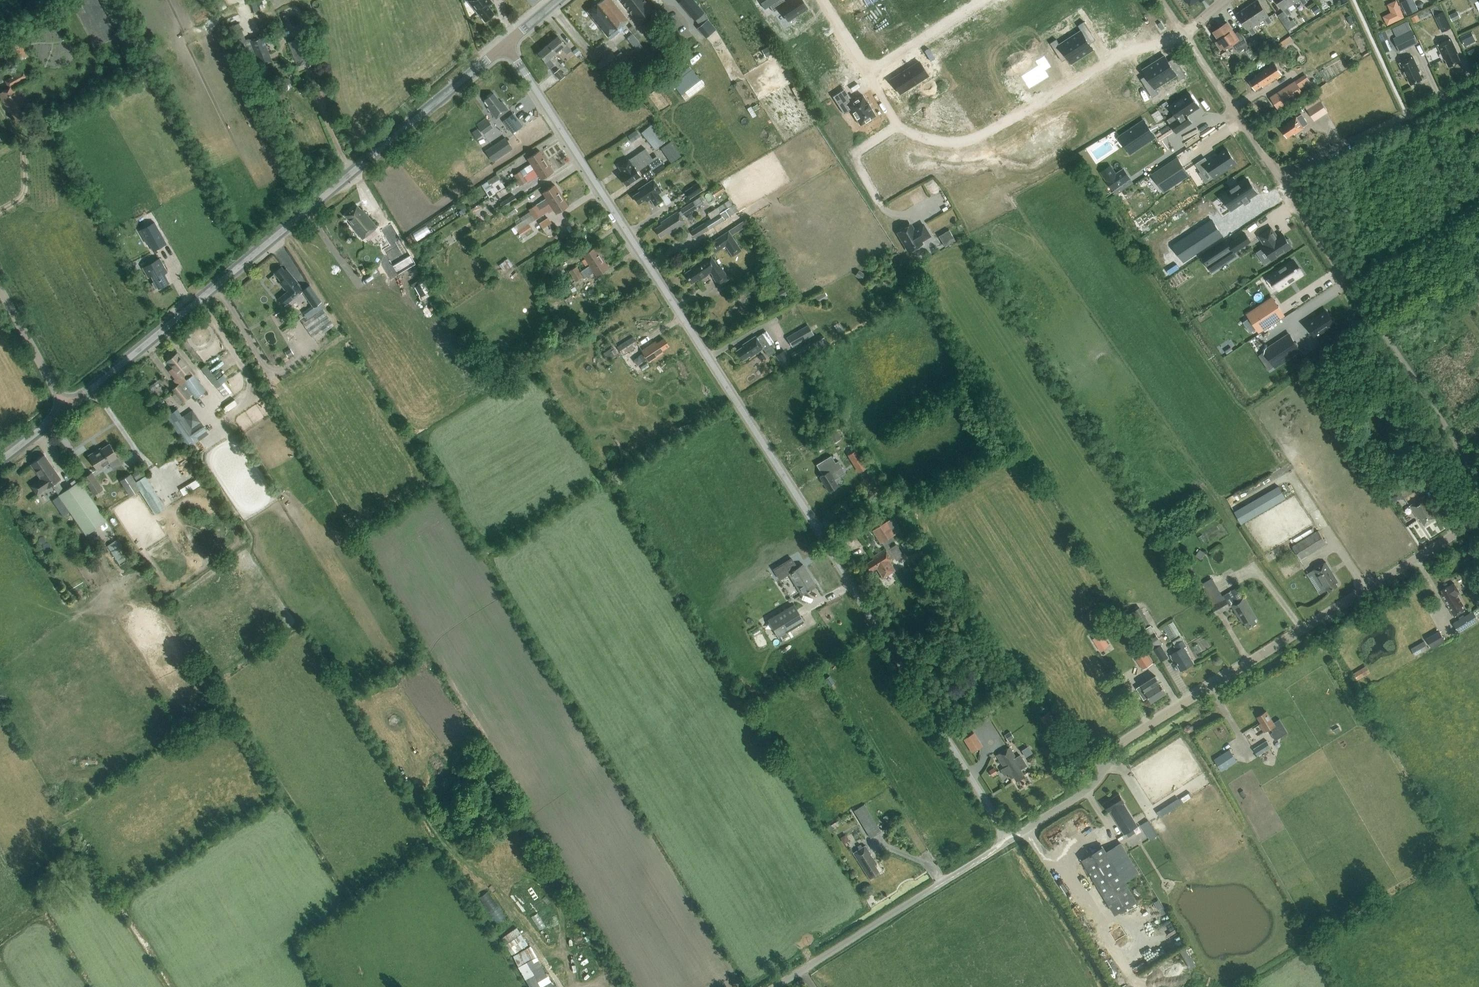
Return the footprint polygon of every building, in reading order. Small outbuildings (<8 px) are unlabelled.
[(485,21),(494,14),(488,7),(492,3),(490,0),(468,0),(467,1),(477,14),(478,13),(485,21)] [(625,23),(628,20),(612,0),(601,0),(587,11),(608,36),(610,38),(619,31),(617,29),(625,23)] [(644,0),(622,0),(621,1),(631,14),(632,13),(638,21),(652,11),(644,0)] [(664,4),(661,0),(652,0),(651,1),(657,9),(664,4)] [(695,20),(704,12),(694,0),(682,0),(679,2),(695,20)] [(769,6),(773,12),(780,8),(788,20),(807,8),(802,0),(791,0),(786,3),(784,0),(779,0),(769,6)] [(1259,0),(1256,0),(1247,6),(1259,23),(1265,19),(1268,24),(1273,21),(1269,16),(1259,0)] [(1292,0),(1278,0),(1288,16),(1292,13),(1288,7),(1294,3),(1292,0)] [(1404,18),(1396,1),(1388,5),(1391,13),(1383,16),(1387,25),(1404,18)] [(1403,7),(1407,15),(1418,10),(1415,2),(1403,7)] [(1259,23),(1247,6),(1237,13),(1249,30),(1252,35),(1257,32),(1253,27),(1259,23)] [(1321,11),(1317,6),(1312,10),(1315,15),(1321,11)] [(1287,15),(1284,10),(1278,14),(1288,29),(1294,25),(1296,24),(1293,19),(1291,21),(1287,15)] [(1451,27),(1444,10),(1434,15),(1442,32),(1451,27)] [(1458,18),(1455,12),(1449,15),(1452,21),(1458,18)] [(1414,23),(1420,20),(1417,14),(1411,17),(1414,23)] [(641,36),(628,20),(625,23),(638,39),(641,36)] [(707,20),(698,28),(705,37),(715,29),(707,20)] [(1082,56),(1093,49),(1086,37),(1092,33),(1084,22),(1078,26),(1082,31),(1071,38),(1082,56)] [(1234,33),(1227,22),(1214,31),(1219,39),(1217,41),(1222,48),(1224,46),(1226,48),(1233,43),(1239,52),(1249,45),(1239,29),(1234,33)] [(227,27),(234,44),(245,72),(272,60),(262,34),(249,39),(249,38),(246,40),(239,23),(227,27)] [(1418,43),(1411,29),(1393,38),(1399,51),(1418,43)] [(1390,40),(1385,30),(1378,33),(1382,43),(1390,40)] [(1471,31),(1460,36),(1463,44),(1475,39),(1471,31)] [(644,49),(632,34),(627,38),(638,53),(644,49)] [(313,64),(309,54),(310,53),(304,36),(288,42),(297,67),(304,64),(305,67),(313,64)] [(558,36),(548,44),(555,53),(562,47),(567,53),(571,50),(566,44),(565,44),(558,36)] [(1072,63),(1082,56),(1071,38),(1060,45),(1057,39),(1051,43),(1058,55),(1064,51),(1072,63)] [(1458,52),(1451,38),(1437,45),(1444,58),(1445,58),(1449,66),(1460,60),(1457,53),(1458,52)] [(11,44),(21,59),(28,54),(19,39),(11,44)] [(549,59),(555,53),(548,44),(538,52),(545,61),(544,61),(549,68),(553,65),(549,59)] [(776,50),(772,44),(761,50),(765,56),(776,50)] [(1265,50),(1261,44),(1255,48),(1259,54),(1265,50)] [(608,54),(598,63),(604,70),(617,59),(611,52),(608,54)] [(1169,53),(1158,60),(1170,78),(1180,71),(1184,77),(1190,73),(1183,61),(1177,65),(1169,53)] [(1021,76),(1029,89),(1050,76),(1046,70),(1052,67),(1044,55),(1035,61),(1038,65),(1021,76)] [(1420,70),(1413,56),(1399,63),(1406,76),(1407,76),(1411,84),(1422,78),(1418,71),(1420,70)] [(1158,60),(1147,67),(1155,79),(1149,83),(1156,95),(1162,91),(1159,85),(1170,78),(1158,60)] [(907,69),(891,80),(900,94),(908,88),(907,86),(913,81),(915,84),(928,75),(919,62),(911,67),(911,68),(907,70),(907,69)] [(1257,76),(1250,81),(1255,89),(1262,85),(1263,86),(1282,74),(1275,62),(1256,75),(1257,76)] [(27,78),(22,70),(4,80),(9,88),(14,85),(27,78)] [(559,70),(554,74),(560,80),(564,76),(559,70)] [(672,84),(680,95),(699,80),(692,70),(672,84)] [(1306,74),(1296,81),(1302,90),(1312,84),(1306,74)] [(1296,81),(1279,92),(1287,103),(1303,93),(1302,90),(1296,81)] [(24,105),(25,104),(14,85),(0,93),(0,96),(9,113),(11,112),(17,123),(30,116),(24,105)] [(496,119),(508,110),(502,101),(500,102),(493,93),(484,100),(489,106),(488,107),(496,119)] [(1199,106),(1190,93),(1170,106),(1176,114),(1168,120),(1176,132),(1191,122),(1186,114),(1199,106)] [(848,94),(836,102),(844,113),(850,109),(860,125),(876,115),(862,95),(852,101),(848,94)] [(1328,112),(1317,95),(1303,103),(1315,121),(1328,112)] [(829,108),(825,101),(820,105),(824,111),(829,108)] [(513,113),(504,120),(513,132),(522,125),(513,113)] [(1301,113),(1297,116),(1287,122),(1288,124),(1282,129),(1287,137),(1294,132),(1295,134),(1304,128),(1303,127),(1308,123),(1301,113)] [(483,134),(493,127),(488,120),(478,127),(483,134)] [(1155,136),(1144,120),(1119,136),(1130,153),(1155,136)] [(644,130),(641,133),(654,150),(666,140),(652,124),(644,130)] [(628,135),(632,141),(640,136),(636,130),(628,135)] [(493,161),(512,148),(505,137),(485,150),(493,161)] [(681,156),(671,141),(661,148),(671,163),(681,156)] [(637,171),(648,164),(654,173),(665,167),(657,155),(652,158),(646,149),(629,160),(629,159),(619,166),(623,173),(620,175),(627,185),(640,176),(637,171)] [(1227,149),(1206,163),(1215,176),(1236,162),(1227,149)] [(531,164),(521,170),(524,175),(546,161),(539,150),(527,158),(531,164)] [(1178,157),(1152,174),(1163,191),(1189,174),(1178,157)] [(546,161),(524,175),(527,180),(528,181),(538,175),(541,179),(553,172),(546,161)] [(1123,167),(1104,179),(1112,190),(1130,178),(1123,167)] [(521,170),(514,175),(517,180),(524,175),(521,170)] [(488,189),(499,181),(495,175),(483,183),(488,189)] [(524,175),(517,180),(520,185),(527,180),(524,175)] [(648,182),(648,183),(639,189),(640,191),(633,196),(638,203),(645,198),(647,200),(650,198),(655,205),(663,200),(658,193),(661,191),(653,179),(648,182)] [(1230,190),(1222,195),(1223,196),(1223,195),(1226,199),(1225,199),(1226,201),(1226,200),(1229,204),(1228,204),(1229,205),(1232,208),(1231,209),(1232,209),(1244,201),(1245,204),(1246,204),(1245,202),(1250,200),(1250,201),(1251,200),(1249,198),(1257,193),(1257,192),(1256,192),(1253,187),(1252,184),(1251,185),(1248,180),(1248,179),(1240,184),(1239,183),(1239,184),(1231,189),(1230,188),(1230,189),(1230,190)] [(698,183),(685,191),(690,198),(703,189),(698,183)] [(539,210),(561,195),(554,185),(542,193),(546,198),(536,205),(528,209),(530,211),(515,221),(517,225),(532,215),(539,210)] [(721,187),(712,193),(714,198),(724,191),(721,187)] [(504,209),(517,200),(513,195),(501,204),(504,209)] [(532,228),(529,224),(548,211),(549,212),(553,209),(556,214),(568,206),(561,195),(539,210),(532,215),(517,225),(514,227),(520,236),(532,228)] [(701,197),(693,202),(696,207),(704,202),(701,197)] [(695,237),(727,217),(738,211),(734,204),(733,204),(730,199),(716,208),(720,213),(691,231),(695,237)] [(685,215),(696,208),(693,202),(681,209),(682,210),(678,212),(678,211),(661,222),(662,224),(655,229),(660,236),(667,232),(669,234),(685,223),(681,216),(684,214),(685,215)] [(1210,202),(1198,210),(1208,225),(1220,217),(1210,202)] [(518,211),(513,204),(502,211),(507,218),(518,211)] [(376,227),(372,222),(365,213),(364,214),(357,206),(345,215),(352,224),(351,225),(362,240),(376,227)] [(461,208),(461,209),(458,211),(460,214),(467,210),(465,207),(465,206),(461,208)] [(1191,214),(1171,228),(1181,243),(1201,229),(1191,214)] [(542,229),(551,223),(548,218),(539,223),(542,229)] [(742,250),(732,235),(748,225),(745,219),(708,244),(715,253),(725,246),(732,257),(742,250)] [(166,244),(154,223),(142,229),(147,238),(146,239),(153,251),(166,244)] [(923,243),(922,242),(931,236),(923,223),(914,228),(911,223),(896,233),(908,252),(923,243)] [(399,238),(404,235),(398,225),(384,233),(394,249),(402,245),(400,241),(401,241),(399,238)] [(1286,238),(1284,234),(1278,238),(1275,235),(1276,234),(1272,227),(1259,236),(1266,246),(1264,247),(1272,259),(1292,246),(1291,245),(1292,243),(1289,239),(1286,238)] [(945,246),(955,240),(949,229),(938,236),(945,246)] [(1226,240),(1202,256),(1212,271),(1236,255),(1234,252),(1251,241),(1245,233),(1229,244),(1226,240)] [(582,255),(585,258),(582,260),(585,266),(588,264),(589,265),(601,257),(594,246),(582,255)] [(399,258),(395,251),(391,253),(395,261),(399,258)] [(691,269),(684,273),(691,283),(698,278),(699,280),(708,275),(707,274),(710,272),(713,276),(712,276),(718,285),(728,279),(719,265),(717,266),(709,254),(695,263),(696,264),(690,268),(691,269)] [(608,267),(601,257),(589,265),(590,266),(587,268),(590,273),(593,271),(596,275),(608,267)] [(169,282),(163,271),(166,270),(160,258),(143,268),(148,277),(151,276),(159,289),(169,282)] [(504,271),(512,265),(508,259),(500,265),(504,271)] [(1302,273),(1293,260),(1270,275),(1279,289),(1302,273)] [(560,265),(549,273),(554,280),(564,272),(560,265)] [(299,286),(300,286),(286,269),(284,270),(281,267),(274,273),(281,282),(279,283),(286,292),(279,298),(285,306),(302,291),(313,307),(318,304),(321,302),(309,285),(302,290),(299,286)] [(569,272),(572,277),(579,272),(576,267),(569,272)] [(865,275),(859,271),(855,276),(861,280),(865,275)] [(583,277),(579,272),(572,277),(576,282),(583,277)] [(560,296),(573,287),(569,280),(556,289),(560,296)] [(781,299),(791,293),(787,286),(777,292),(781,299)] [(563,299),(566,304),(573,299),(570,295),(563,299)] [(1258,329),(1283,313),(1272,296),(1247,313),(1258,329)] [(322,309),(302,323),(314,339),(324,332),(334,325),(322,309)] [(1336,324),(1327,310),(1314,319),(1313,317),(1306,322),(1316,338),(1324,333),(1323,332),(1336,324)] [(838,333),(843,330),(839,323),(834,326),(838,333)] [(792,347),(812,335),(807,326),(805,327),(787,337),(792,347)] [(743,346),(736,351),(742,360),(749,355),(750,357),(763,348),(768,356),(774,352),(769,345),(771,343),(773,342),(765,330),(756,337),(755,336),(742,344),(743,346)] [(796,362),(827,344),(822,335),(791,353),(796,362)] [(621,355),(637,344),(633,337),(617,347),(621,355)] [(1304,355),(1293,338),(1268,355),(1279,372),(1304,355)] [(661,351),(668,347),(663,339),(656,343),(655,341),(641,350),(643,354),(646,359),(648,362),(662,353),(661,351)] [(290,348),(285,352),(287,356),(293,353),(290,348)] [(786,368),(792,363),(783,350),(777,354),(786,368)] [(182,382),(192,373),(176,354),(168,361),(173,367),(172,369),(179,376),(178,377),(182,382)] [(636,354),(620,363),(624,370),(640,360),(636,354)] [(221,384),(206,365),(202,368),(216,387),(221,384)] [(205,391),(193,374),(182,382),(174,389),(183,402),(192,394),(195,398),(205,391)] [(193,444),(198,440),(196,437),(207,430),(201,421),(191,428),(178,408),(170,414),(189,443),(191,441),(193,444)] [(837,436),(831,440),(835,446),(841,443),(837,436)] [(104,466),(117,457),(109,444),(101,449),(100,448),(88,455),(98,471),(104,467),(104,466)] [(803,451),(807,458),(814,454),(809,447),(803,451)] [(857,450),(850,454),(855,463),(862,459),(857,450)] [(57,481),(61,478),(44,455),(30,464),(41,478),(30,485),(37,495),(52,484),(55,488),(54,489),(59,495),(58,495),(85,536),(106,522),(79,481),(64,491),(57,481)] [(831,455),(816,464),(823,475),(820,477),(829,491),(838,485),(834,479),(835,478),(832,473),(842,467),(838,460),(835,462),(831,455)] [(136,478),(143,473),(140,469),(133,473),(136,478)] [(102,488),(92,472),(83,478),(94,494),(102,488)] [(165,508),(145,476),(135,482),(130,474),(120,481),(129,495),(139,489),(155,514),(165,508)] [(201,476),(180,488),(183,494),(205,482),(201,476)] [(1404,498),(1419,488),(1415,481),(1400,491),(1404,498)] [(889,488),(893,493),(894,493),(900,488),(902,487),(899,482),(890,487),(889,488)] [(1235,512),(1241,523),(1286,497),(1279,486),(1235,512)] [(1424,525),(1436,517),(1430,508),(1432,507),(1424,496),(1410,505),(1419,519),(1420,518),(1424,525)] [(896,544),(890,548),(887,543),(894,538),(892,535),(901,530),(893,517),(873,529),(881,542),(882,542),(886,548),(872,557),(873,559),(866,563),(871,571),(877,567),(883,577),(895,569),(890,561),(892,560),(891,559),(894,557),(896,559),(903,555),(896,544)] [(1318,530),(1292,546),(1300,559),(1326,543),(1318,530)] [(131,558),(118,538),(107,546),(120,566),(131,558)] [(914,549),(908,539),(901,543),(907,553),(914,549)] [(1205,552),(1199,549),(1195,555),(1200,558),(1205,552)] [(1335,582),(1338,581),(1325,561),(1313,569),(1326,589),(1328,588),(1329,590),(1337,585),(1335,582)] [(788,564),(772,574),(776,581),(788,573),(801,594),(816,585),(803,564),(792,571),(788,564)] [(1225,598),(1212,577),(1199,584),(1216,614),(1230,606),(1225,598)] [(1466,609),(1457,594),(1460,593),(1454,583),(1449,586),(1441,590),(1443,594),(1441,595),(1454,617),(1466,609)] [(1244,597),(1238,600),(1237,598),(1232,601),(1233,603),(1231,604),(1241,623),(1244,621),(1247,627),(1256,622),(1254,619),(1256,617),(1244,597)] [(767,620),(778,637),(804,621),(794,604),(767,620)] [(1140,606),(1130,613),(1139,628),(1149,622),(1140,606)] [(1478,621),(1473,612),(1454,623),(1459,632),(1478,621)] [(1181,634),(1173,621),(1168,625),(1176,637),(1181,634)] [(1151,625),(1141,631),(1149,643),(1146,645),(1150,651),(1153,649),(1160,661),(1167,657),(1160,645),(1162,644),(1151,625)] [(1445,640),(1440,630),(1426,638),(1432,648),(1445,640)] [(1101,632),(1092,638),(1097,645),(1106,640),(1101,632)] [(1185,645),(1182,640),(1180,637),(1173,641),(1174,644),(1174,645),(1177,650),(1170,653),(1180,670),(1193,662),(1183,647),(1185,645)] [(1429,649),(1424,641),(1412,648),(1416,655),(1421,653),(1422,655),(1428,652),(1427,650),(1429,649)] [(1144,646),(1133,653),(1143,668),(1154,661),(1144,646)] [(1353,673),(1357,679),(1370,672),(1366,665),(1353,673)] [(825,679),(829,686),(834,682),(830,675),(825,679)] [(1166,692),(1160,682),(1159,682),(1155,675),(1146,682),(1150,688),(1145,691),(1151,701),(1166,692)] [(1057,726),(1047,711),(1039,717),(1049,732),(1057,726)] [(1273,722),(1266,711),(1257,716),(1261,722),(1259,723),(1264,731),(1272,727),(1274,730),(1270,733),(1275,740),(1288,732),(1279,718),(1273,722)] [(1009,731),(1004,735),(1007,740),(1013,737),(1009,731)] [(1266,740),(1253,749),(1257,756),(1271,747),(1266,740)] [(979,741),(968,747),(971,752),(982,745),(979,741)] [(1002,750),(995,754),(1003,767),(1000,768),(1004,774),(1006,772),(1010,778),(1013,776),(1015,780),(1023,775),(1021,771),(1027,767),(1020,755),(1016,758),(1010,749),(1009,747),(1002,750)] [(1221,770),(1237,760),(1233,754),(1228,757),(1225,753),(1214,759),(1221,770)] [(1119,793),(1104,803),(1108,811),(1110,810),(1124,835),(1137,826),(1123,802),(1124,802),(1119,793)] [(1179,800),(1159,813),(1162,818),(1182,805),(1179,800)] [(871,838),(881,831),(864,804),(854,810),(871,838)] [(1148,820),(1140,825),(1150,840),(1157,835),(1148,820)] [(848,841),(845,834),(840,837),(844,844),(848,841)] [(1103,846),(1081,859),(1116,914),(1137,901),(1125,882),(1138,874),(1120,844),(1106,852),(1103,846)] [(869,877),(878,872),(874,865),(877,863),(865,845),(853,853),(866,873),(866,872),(869,877)] [(489,890),(480,896),(497,923),(507,917),(489,890)] [(535,918),(540,929),(546,926),(541,916),(535,918)] [(512,955),(528,944),(517,927),(501,938),(512,955)] [(1104,931),(1111,942),(1115,940),(1108,929),(1104,931)] [(541,965),(530,946),(512,956),(523,975),(529,986),(554,986),(551,981),(550,981),(541,965)] [(1162,986),(1177,980),(1175,977),(1160,983),(1162,986)]
